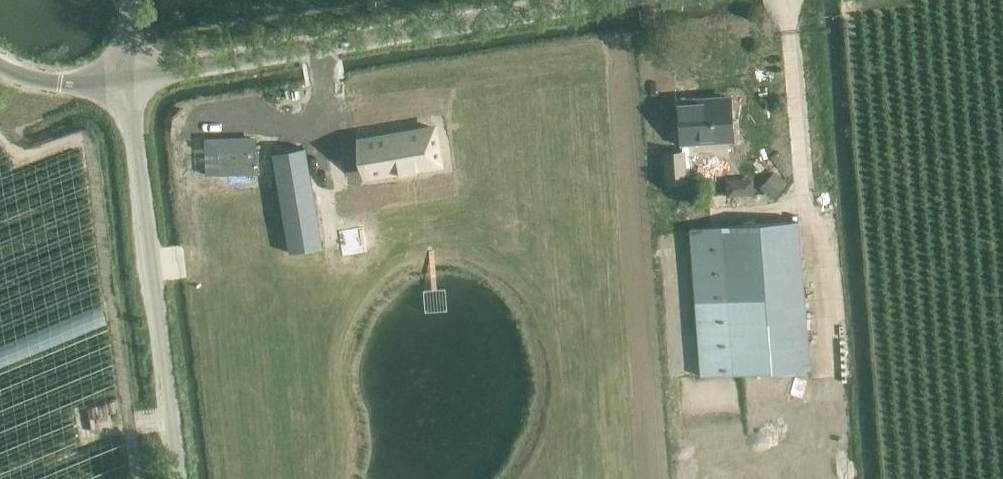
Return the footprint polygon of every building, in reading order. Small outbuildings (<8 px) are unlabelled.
[(732,140),(729,97),(679,100),(681,143),(732,140)] [(383,137),(358,141),(364,174),(397,169),(398,173),(417,170),(416,167),(440,163),(434,127),(382,135),(383,137)] [(289,253),(322,247),(305,148),(273,153),(289,253)] [(264,149),(218,156),(222,184),(268,177),(264,149)] [(684,150),(663,152),(665,184),(687,182),(684,150)] [(787,183),(774,171),(759,188),(773,200),(787,183)] [(753,178),(725,179),(726,196),(753,196),(753,178)] [(799,220),(688,229),(700,376),(810,368),(799,220)]
